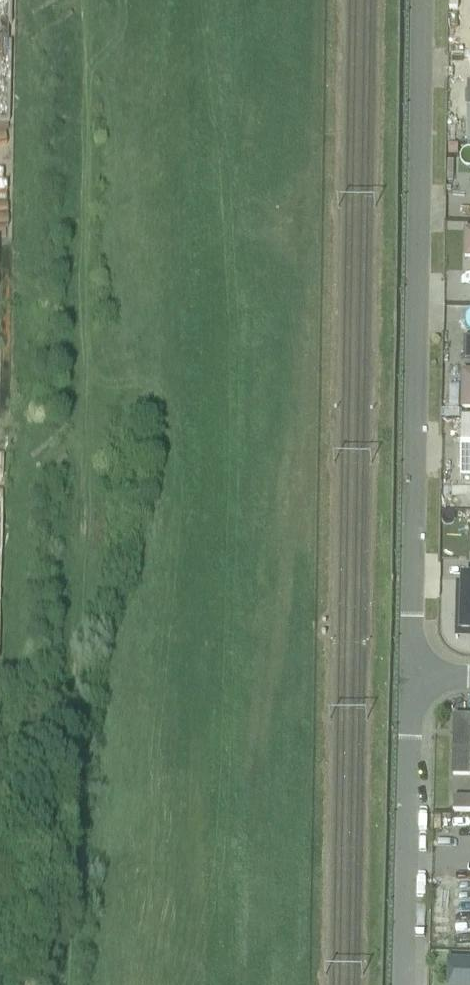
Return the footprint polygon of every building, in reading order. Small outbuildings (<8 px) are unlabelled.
[(469,145),(469,85),(460,85),(460,145),(469,145)] [(462,372),(461,410),(469,410),(469,372),(462,372)] [(469,480),(469,419),(462,419),(461,480),(469,480)] [(466,591),(464,592),(456,632),(469,632),(469,590),(466,591)] [(454,751),(453,776),(469,776),(469,752),(454,751)] [(454,798),(453,812),(469,812),(469,798),(454,798)] [(449,960),(448,984),(469,984),(469,961),(449,960)]
